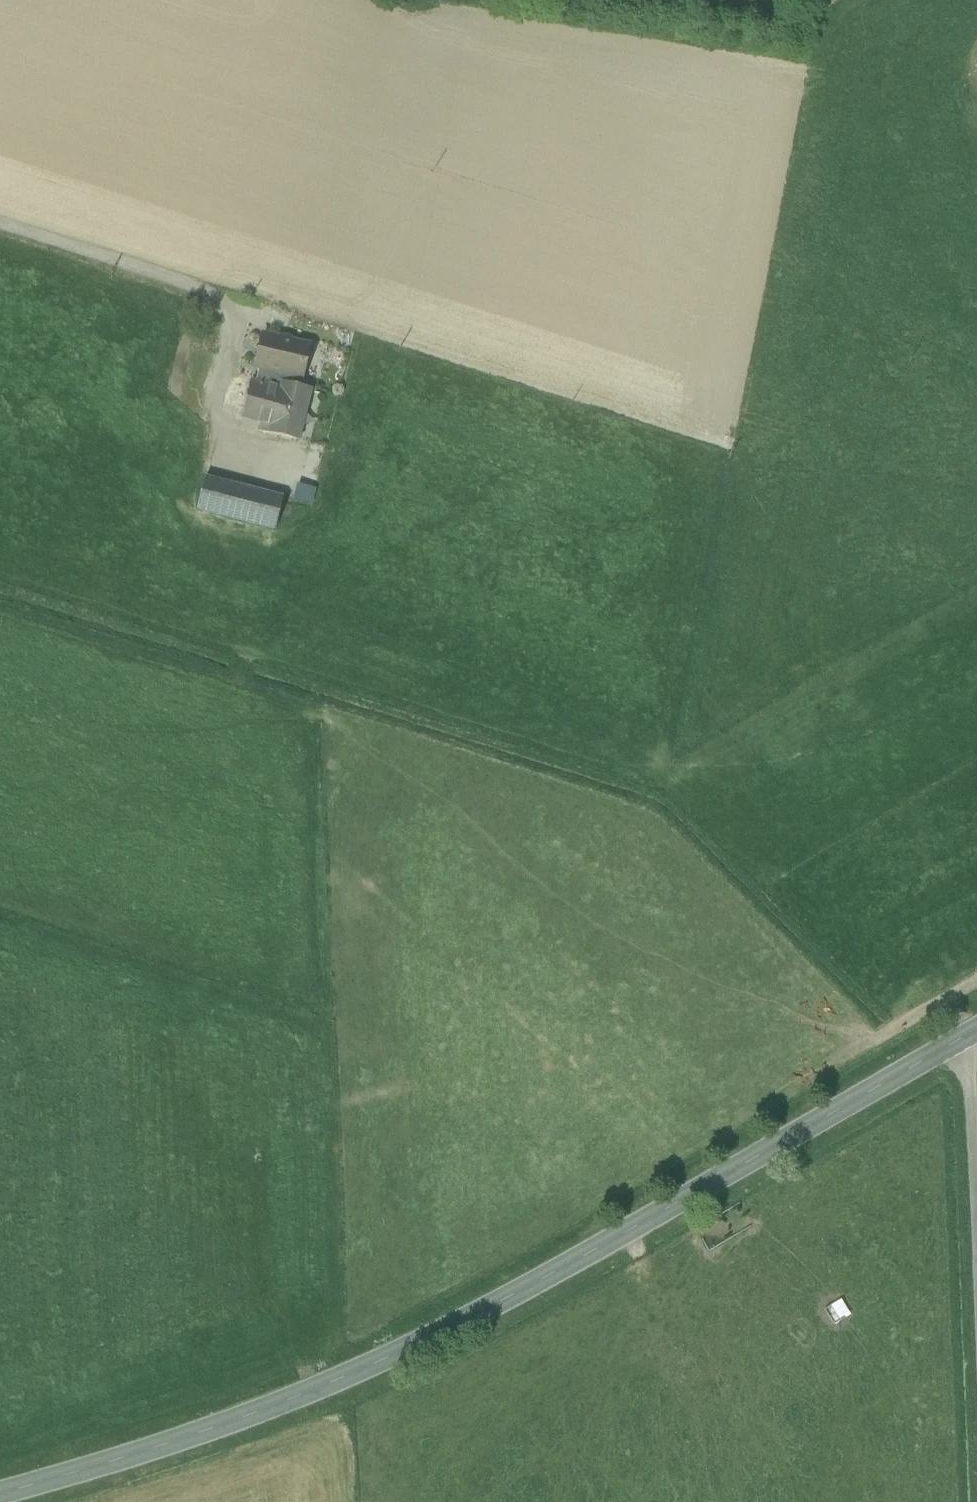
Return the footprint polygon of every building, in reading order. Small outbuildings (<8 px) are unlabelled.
[(279,340),(262,336),(255,367),(259,368),(256,382),(251,381),(242,418),(261,423),(259,431),(299,440),(312,389),(300,386),(309,347),(291,343),(290,339),(282,337),(279,340)] [(283,499),(205,478),(197,510),(275,530),(283,499)] [(293,483),(291,500),(312,502),(313,485),(293,483)]
